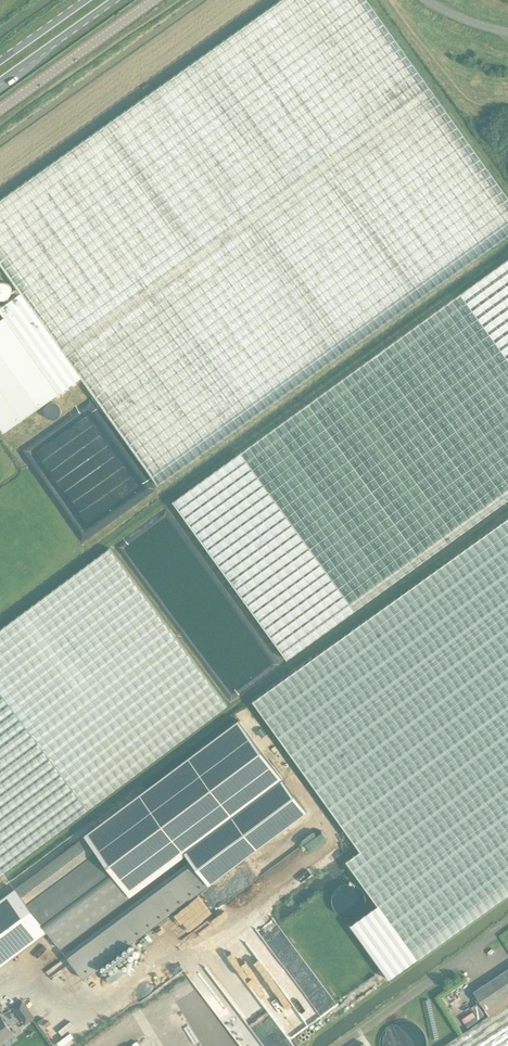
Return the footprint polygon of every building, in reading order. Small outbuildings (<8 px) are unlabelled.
[(21,293),(81,378),(158,485),(507,235),(507,197),(367,0),(281,0),(0,201),(0,264),(21,293)] [(173,502),(174,502),(174,503),(287,661),(507,500),(507,259),(173,502)] [(81,378),(21,293),(0,308),(0,311),(5,317),(0,321),(0,390),(1,392),(0,393),(0,428),(4,433),(81,378)] [(253,702),(361,851),(347,861),(378,905),(350,925),(389,979),(507,894),(507,519),(253,702)] [(227,707),(110,550),(0,631),(0,876),(227,707)] [(85,837),(16,889),(41,922),(47,931),(61,948),(131,896),(185,854),(186,854),(193,864),(68,958),(83,979),(209,885),(307,812),(283,780),(239,720),(84,835),(85,837)] [(16,889),(0,901),(0,967),(9,960),(2,951),(41,922),(16,889)] [(507,1004),(507,969),(473,992),(490,1016),(507,1004)] [(444,1045),(507,1045),(507,1004),(490,1016),(444,1045)] [(477,1004),(471,1007),(479,1019),(484,1015),(477,1004)] [(13,1033),(1,1016),(0,1016),(0,1042),(13,1033)]
